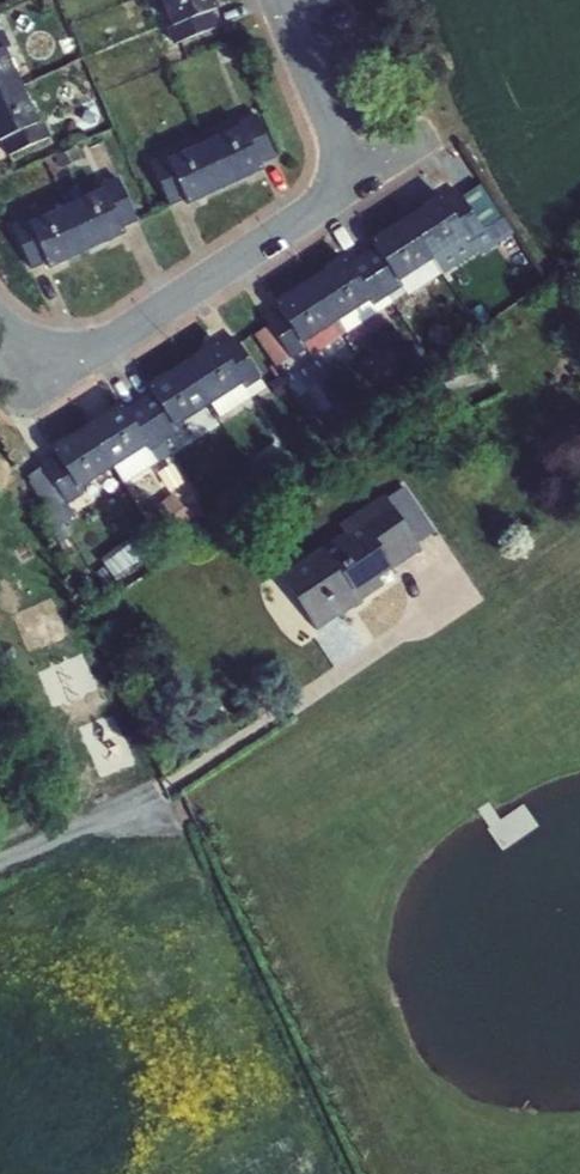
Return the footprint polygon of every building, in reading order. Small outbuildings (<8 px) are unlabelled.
[(173,26),(212,10),(218,8),(215,0),(162,0),(173,26)] [(219,27),(212,10),(173,26),(168,28),(175,45),(219,27)] [(0,31),(0,50),(5,47),(6,50),(11,48),(3,29),(0,31)] [(22,85),(6,50),(5,47),(0,50),(0,95),(22,85)] [(22,85),(0,95),(0,141),(1,140),(39,123),(38,121),(22,85)] [(96,114),(85,110),(81,121),(91,125),(96,114)] [(257,114),(238,122),(240,127),(243,125),(261,164),(276,157),(257,114)] [(38,121),(39,123),(1,140),(8,156),(51,137),(43,119),(38,121)] [(171,159),(167,161),(185,199),(188,205),(264,170),(261,164),(243,125),(240,127),(171,159)] [(76,147),(55,157),(62,170),(82,160),(76,147)] [(167,161),(171,159),(168,154),(150,162),(170,206),(185,199),(167,161)] [(119,177),(101,185),(102,190),(105,189),(122,228),(138,221),(119,177)] [(462,196),(485,232),(502,219),(480,184),(462,196)] [(32,223),(29,224),(47,262),(50,269),(125,234),(122,228),(105,189),(102,190),(32,223)] [(465,239),(469,244),(485,232),(462,196),(459,191),(444,201),(468,237),(465,239)] [(441,196),(371,242),(374,247),(398,283),(432,261),(465,239),(468,237),(444,201),(441,196)] [(29,224),(32,223),(29,217),(11,226),(31,269),(47,262),(29,224)] [(432,261),(439,272),(477,250),(469,244),(465,239),(432,261)] [(439,272),(432,261),(398,283),(374,247),(348,264),(372,300),(302,346),(278,309),(265,318),(270,325),(291,359),(307,348),(312,355),(392,301),(388,296),(403,286),(408,292),(439,272)] [(345,258),(275,304),(278,309),(302,346),(372,300),(348,264),(345,258)] [(270,325),(255,335),(275,367),(291,359),(270,325)] [(236,337),(222,347),(244,383),(212,404),(221,417),(266,387),(261,380),(262,379),(236,337)] [(218,341),(148,388),(151,393),(175,429),(177,427),(212,404),(244,383),(222,347),(218,341)] [(415,342),(402,360),(415,369),(427,352),(415,342)] [(280,375),(268,383),(279,400),(291,392),(280,375)] [(149,445),(142,449),(146,454),(180,431),(177,427),(175,429),(151,393),(125,409),(149,445)] [(358,394),(345,404),(354,415),(367,405),(358,394)] [(122,404),(52,449),(56,456),(78,490),(83,487),(115,466),(133,455),(142,449),(149,445),(125,409),(122,404)] [(283,438),(260,454),(274,474),(297,459),(283,438)] [(133,455),(115,466),(125,479),(142,467),(133,455)] [(78,490),(56,456),(41,465),(67,505),(86,492),(83,487),(78,490)] [(67,505),(41,465),(28,475),(49,512),(67,505)] [(387,498),(416,542),(435,529),(405,485),(387,498)] [(314,554),(281,575),(315,630),(363,601),(362,600),(383,585),(378,579),(422,550),(416,542),(387,498),(384,494),(339,522),(342,526),(310,547),(314,554)] [(183,507),(166,521),(182,540),(198,526),(195,522),(205,514),(195,502),(186,510),(183,507)] [(127,540),(102,559),(116,578),(141,558),(127,540)]
